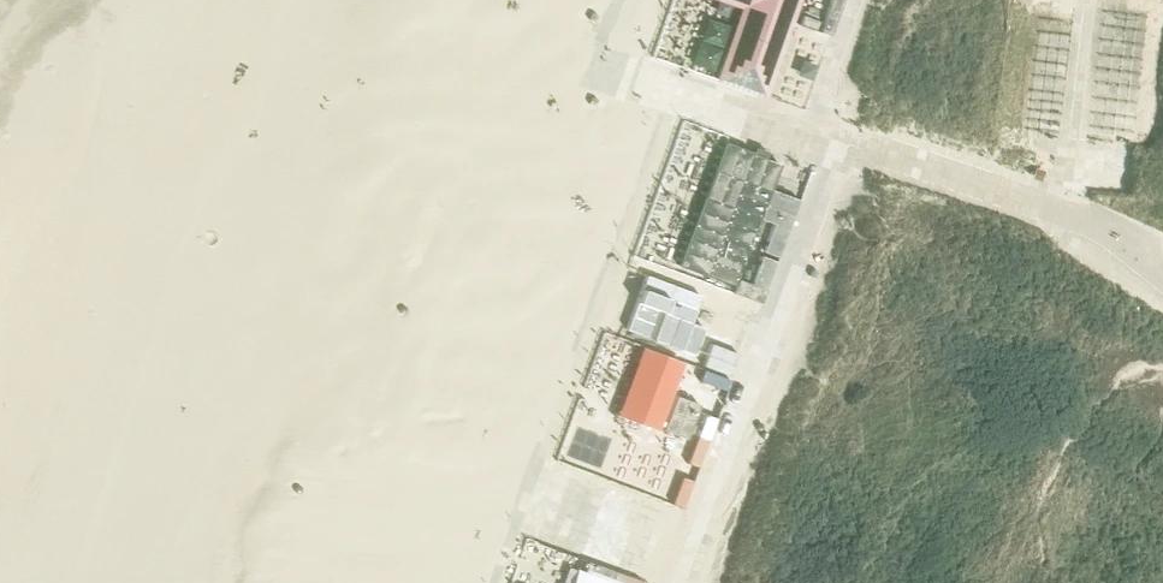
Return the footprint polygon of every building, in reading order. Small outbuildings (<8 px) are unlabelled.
[(741,6),(755,11),(740,52),(773,63),(795,0),(743,0),(741,6)] [(761,298),(810,162),(683,120),(633,255),(761,298)] [(732,379),(761,298),(633,255),(605,333),(732,379)] [(640,347),(616,413),(657,428),(683,362),(640,347)] [(685,509),(558,463),(530,540),(650,582),(658,582),(685,509)] [(589,582),(642,582),(642,581),(596,565),(589,582)]
